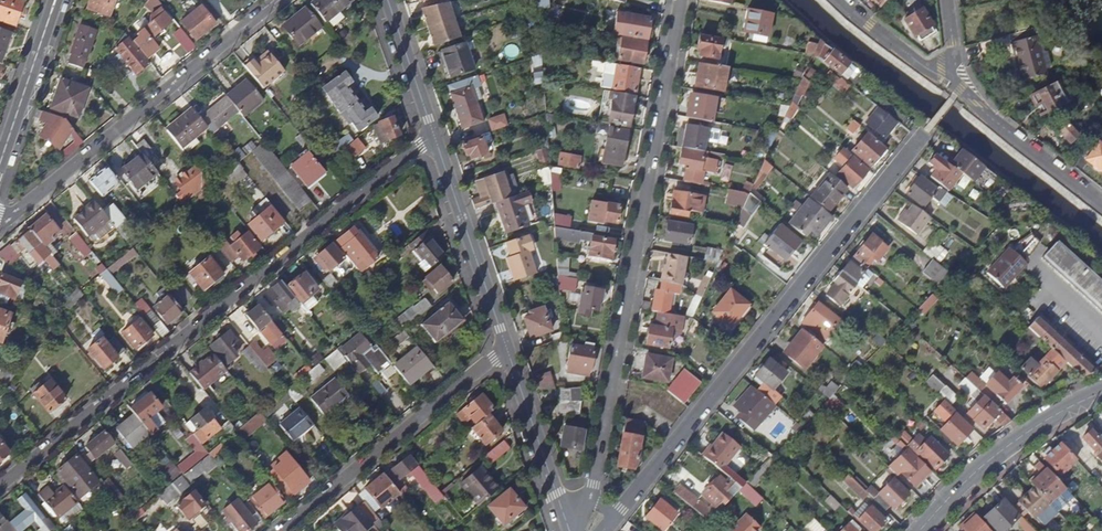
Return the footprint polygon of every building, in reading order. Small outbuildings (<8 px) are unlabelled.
[(15,25),(23,1),(19,0),(0,0),(0,20),(15,25)] [(108,15),(113,0),(90,0),(87,8),(108,15)] [(147,1),(156,12),(160,8),(162,6),(158,0),(147,0),(147,1)] [(325,23),(339,11),(330,0),(315,0),(310,4),(325,23)] [(339,11),(353,0),(330,0),(339,11)] [(1026,9),(1036,7),(1035,0),(1024,0),(1026,9)] [(421,9),(427,27),(454,19),(448,3),(421,9)] [(201,7),(181,23),(196,41),(215,24),(201,7)] [(160,8),(156,12),(150,16),(150,24),(142,30),(150,39),(171,21),(160,8)] [(773,13),(748,8),(744,31),(769,35),(773,13)] [(297,45),(320,27),(304,9),(282,27),(297,45)] [(920,41),(934,32),(930,27),(932,25),(922,9),(904,20),(914,37),(916,35),(920,41)] [(622,36),(647,41),(651,19),(626,14),(622,36)] [(454,19),(427,27),(434,46),(460,38),(454,19)] [(70,54),(71,54),(85,59),(86,59),(96,30),(80,25),(70,54)] [(1036,26),(1009,34),(1011,43),(1012,42),(1035,35),(1038,34),(1036,26)] [(1,64),(6,49),(4,48),(10,32),(0,29),(0,64),(1,64)] [(124,33),(118,42),(119,44),(115,49),(135,74),(149,64),(124,33)] [(1046,73),(1035,35),(1012,42),(1023,80),(1046,73)] [(699,56),(718,59),(721,39),(700,36),(698,50),(700,50),(699,56)] [(620,46),(618,60),(643,64),(645,53),(648,53),(649,46),(646,46),(647,42),(618,38),(617,45),(620,46)] [(820,40),(816,48),(813,54),(818,58),(825,44),(820,40)] [(813,54),(816,48),(808,42),(806,53),(811,54),(813,54)] [(451,77),(474,69),(465,44),(442,51),(451,77)] [(850,63),(833,50),(824,61),(841,75),(850,63)] [(144,57),(155,70),(161,64),(151,52),(144,57)] [(82,68),(85,59),(71,54),(68,64),(82,68)] [(252,59),(244,66),(263,88),(284,71),(270,54),(257,65),(252,59)] [(639,69),(605,63),(601,87),(635,93),(639,69)] [(728,68),(717,66),(716,67),(699,64),(697,78),(692,77),(691,86),(724,92),(728,68)] [(11,83),(16,69),(7,66),(3,80),(11,83)] [(543,79),(550,81),(550,66),(542,66),(543,79)] [(827,77),(844,92),(850,86),(832,71),(827,77)] [(340,113),(358,101),(347,86),(351,82),(344,73),(323,89),(340,113)] [(803,76),(801,80),(791,101),(795,104),(800,94),(803,95),(810,83),(803,76)] [(468,78),(447,85),(450,92),(450,93),(471,86),(468,78)] [(238,111),(242,116),(262,99),(247,79),(238,85),(240,89),(228,99),(238,111)] [(50,109),(78,118),(87,89),(60,80),(51,107),(50,109)] [(1057,80),(1029,95),(1034,104),(1039,102),(1045,114),(1068,101),(1057,80)] [(483,122),(471,86),(450,93),(462,129),(483,122)] [(634,96),(609,92),(608,99),(612,100),(632,104),(634,96)] [(710,122),(711,122),(715,98),(695,94),(692,108),(688,108),(687,118),(710,122)] [(199,117),(207,127),(211,132),(238,111),(228,99),(224,95),(199,117)] [(628,127),(632,104),(612,100),(607,124),(628,127)] [(358,101),(340,113),(348,124),(351,123),(357,132),(377,117),(370,108),(365,112),(358,101)] [(789,106),(785,116),(790,118),(798,107),(795,104),(791,101),(789,106)] [(789,106),(781,105),(779,114),(784,116),(785,116),(789,106)] [(896,122),(878,107),(865,123),(883,138),(896,122)] [(167,130),(181,148),(207,127),(199,117),(192,108),(178,119),(179,121),(167,130)] [(64,119),(42,112),(39,119),(39,120),(46,124),(39,136),(58,149),(70,133),(72,129),(64,119)] [(493,130),(509,124),(504,112),(488,118),(493,130)] [(557,116),(545,114),(546,123),(555,125),(557,116)] [(381,142),(399,135),(391,117),(374,124),(381,142)] [(710,122),(687,118),(687,124),(708,128),(710,122)] [(909,133),(914,126),(905,119),(900,125),(909,133)] [(1062,119),(1054,126),(1055,128),(1070,143),(1083,131),(1078,126),(1074,130),(1062,119)] [(1051,123),(1039,132),(1045,138),(1055,128),(1054,126),(1051,123)] [(707,152),(725,155),(725,150),(705,146),(708,128),(687,124),(686,124),(684,132),(680,131),(678,147),(681,148),(707,152)] [(602,163),(621,166),(628,131),(608,128),(602,163)] [(66,156),(83,142),(72,129),(70,133),(71,133),(75,137),(73,139),(75,142),(74,143),(62,152),(66,156)] [(490,132),(482,135),(481,138),(484,144),(493,141),(490,132)] [(777,133),(771,132),(765,146),(770,148),(777,133)] [(851,151),(868,166),(877,156),(880,159),(886,151),(866,133),(851,151)] [(306,141),(300,134),(296,138),(301,145),(306,141)] [(548,146),(547,134),(539,137),(540,149),(545,147),(548,146)] [(357,137),(345,147),(354,158),(365,148),(357,137)] [(484,144),(481,138),(462,144),(466,156),(469,155),(471,159),(487,153),(484,144)] [(1093,139),(1081,156),(1086,160),(1099,143),(1093,139)] [(135,146),(142,154),(153,167),(161,161),(143,140),(135,146)] [(311,201),(263,142),(251,152),(300,211),(311,201)] [(1086,160),(1101,172),(1101,145),(1099,143),(1086,160)] [(545,147),(540,149),(536,150),(540,163),(543,162),(543,161),(546,159),(545,156),(546,156),(545,147)] [(707,152),(681,148),(679,164),(686,165),(686,168),(701,171),(703,158),(706,158),(707,152)] [(951,166),(952,167),(963,175),(975,160),(963,150),(951,166)] [(232,158),(237,163),(238,162),(246,156),(241,151),(232,158)] [(558,164),(578,168),(580,156),(560,152),(558,164)] [(291,167),(306,185),(323,172),(308,153),(291,167)] [(153,167),(142,154),(122,170),(137,189),(157,172),(153,167)] [(951,166),(935,154),(928,163),(936,169),(930,177),(948,191),(961,174),(952,167),(951,166)] [(836,175),(851,188),(867,170),(852,157),(836,175)] [(772,167),(765,160),(764,162),(760,169),(766,173),(772,167)] [(237,163),(246,174),(247,173),(238,162),(237,163)] [(246,174),(237,163),(226,172),(235,183),(245,175),(246,174)] [(549,166),(550,175),(560,174),(561,168),(549,166)] [(102,197),(119,183),(106,167),(89,181),(102,197)] [(177,197),(185,206),(211,184),(197,167),(188,174),(187,173),(176,183),(183,192),(177,197)] [(701,184),(702,184),(703,172),(701,171),(686,168),(683,168),(681,181),(701,184)] [(472,200),(475,209),(496,202),(505,199),(510,197),(502,172),(475,181),(481,197),(472,200)] [(846,188),(830,173),(811,198),(827,211),(846,188)] [(946,192),(943,190),(920,177),(908,195),(926,206),(933,196),(941,201),(946,192)] [(750,192),(753,185),(747,182),(743,191),(745,191),(750,192)] [(742,191),(730,189),(728,201),(744,204),(747,199),(750,192),(745,191),(743,191),(742,191)] [(510,197),(505,199),(496,202),(507,234),(529,226),(521,204),(530,201),(527,192),(510,197)] [(669,214),(686,217),(687,210),(701,212),(704,196),(689,194),(672,192),(669,214)] [(758,199),(750,192),(747,199),(755,205),(758,199)] [(103,212),(92,199),(89,201),(90,204),(74,217),(87,233),(91,229),(96,235),(111,223),(103,212)] [(744,204),(741,212),(749,218),(755,205),(747,199),(744,204)] [(789,224),(803,235),(808,229),(815,234),(829,216),(809,200),(789,224)] [(597,221),(616,224),(619,206),(591,201),(587,222),(596,223),(597,221)] [(103,212),(111,223),(126,240),(135,232),(112,205),(103,212)] [(284,221),(272,206),(259,216),(254,211),(249,215),(253,220),(247,225),(260,241),(274,230),(276,232),(279,229),(278,226),(284,221)] [(931,218),(915,206),(906,216),(903,214),(896,222),(915,237),(931,218)] [(735,225),(734,228),(729,238),(740,246),(757,224),(749,218),(741,212),(735,225)] [(47,250),(52,256),(57,252),(49,242),(55,236),(54,234),(58,230),(47,216),(30,230),(47,250)] [(556,219),(555,226),(570,229),(570,221),(556,219)] [(665,240),(688,244),(691,227),(668,222),(665,240)] [(796,251),(802,242),(779,224),(763,244),(767,248),(761,255),(778,268),(793,250),(796,251)] [(335,243),(360,273),(378,259),(360,236),(363,233),(357,226),(353,229),(352,228),(335,243)] [(47,250),(30,230),(29,228),(19,236),(21,238),(14,244),(20,251),(24,248),(35,260),(41,255),(47,250)] [(606,236),(554,228),(555,239),(576,242),(577,239),(591,241),(589,256),(610,259),(613,240),(605,239),(606,236)] [(242,262),(260,247),(248,232),(230,247),(225,241),(219,246),(232,263),(238,258),(242,262)] [(91,251),(76,233),(69,239),(83,257),(91,251)] [(1010,249),(1009,249),(1025,264),(1025,263),(1039,242),(1030,234),(1010,249)] [(528,235),(506,243),(509,253),(511,252),(512,256),(507,258),(515,281),(536,273),(528,251),(531,250),(530,249),(532,245),(528,235)] [(853,257),(866,268),(874,259),(877,262),(887,248),(880,241),(871,235),(853,257)] [(425,259),(432,266),(444,256),(428,238),(414,250),(423,260),(425,259)] [(1101,313),(1101,284),(1056,243),(1041,258),(1101,313)] [(322,270),(325,268),(329,271),(343,259),(331,244),(316,256),(317,258),(314,260),(322,270)] [(718,262),(723,250),(706,247),(705,260),(718,262)] [(136,253),(132,248),(106,269),(110,274),(136,253)] [(1003,289),(1025,264),(1009,249),(986,273),(1003,289)] [(59,265),(52,256),(47,250),(41,255),(54,270),(59,265)] [(204,290),(223,274),(214,263),(218,260),(213,254),(190,273),(204,290)] [(686,257),(668,254),(663,282),(672,284),(681,286),(686,257)] [(556,256),(558,276),(567,277),(568,255),(556,256)] [(841,272),(855,282),(866,268),(853,257),(841,272)] [(950,273),(934,260),(923,273),(938,286),(950,273)] [(5,263),(0,270),(0,274),(13,284),(20,274),(5,263)] [(425,279),(438,294),(453,281),(440,266),(425,279)] [(714,270),(709,268),(706,275),(711,278),(714,270)] [(122,289),(110,274),(106,269),(96,278),(112,298),(122,289)] [(841,272),(840,271),(833,280),(836,283),(827,294),(840,305),(857,284),(855,282),(841,272)] [(300,305),(305,310),(317,299),(315,296),(319,292),(304,273),(303,273),(287,286),(300,303),(299,304),(300,305)] [(0,274),(0,298),(4,301),(15,286),(13,284),(0,274)] [(322,280),(339,300),(346,294),(329,274),(322,280)] [(578,279),(567,277),(558,276),(558,286),(576,289),(578,279)] [(300,305),(299,304),(280,281),(266,293),(279,308),(285,303),(292,312),(300,305)] [(657,312),(669,314),(672,293),(678,294),(683,287),(681,286),(672,284),(663,282),(661,291),(656,290),(652,311),(657,312)] [(169,294),(164,287),(157,293),(162,300),(154,307),(168,324),(183,311),(180,307),(169,294)] [(584,287),(580,314),(591,315),(591,310),(599,311),(601,301),(603,301),(605,291),(584,287)] [(80,291),(78,288),(62,305),(69,310),(83,295),(80,291)] [(169,294),(180,307),(186,302),(186,301),(176,289),(169,294)] [(712,312),(730,326),(747,305),(729,290),(712,312)] [(870,295),(864,290),(859,295),(865,300),(870,295)] [(937,299),(932,294),(918,308),(923,313),(937,299)] [(409,326),(433,306),(425,299),(403,317),(409,326)] [(434,343),(462,321),(447,303),(420,326),(434,343)] [(839,320),(818,303),(802,322),(828,343),(833,335),(829,333),(839,320)] [(282,335),(281,334),(263,312),(258,305),(246,315),(255,326),(255,327),(270,345),(282,335)] [(263,312),(281,334),(286,329),(268,308),(263,312)] [(1,342),(10,313),(0,310),(0,342),(1,342)] [(162,338),(169,333),(150,310),(144,316),(162,338)] [(524,318),(531,338),(552,331),(545,312),(524,318)] [(647,344),(668,348),(670,338),(674,339),(680,335),(683,317),(669,314),(657,312),(655,326),(650,325),(647,344)] [(1082,377),(1096,372),(1037,318),(1027,328),(1051,349),(1065,362),(1080,376),(1082,377)] [(135,349),(152,335),(139,319),(122,333),(135,349)] [(823,346),(801,328),(794,337),(797,340),(785,355),(803,370),(823,346)] [(213,355),(226,371),(232,367),(229,363),(234,358),(226,349),(237,340),(229,330),(209,346),(215,353),(213,355)] [(408,336),(403,330),(388,342),(394,348),(408,336)] [(342,345),(337,349),(346,360),(347,361),(349,360),(359,372),(369,363),(362,355),(371,348),(360,333),(359,333),(343,346),(342,345)] [(114,337),(106,344),(117,357),(125,351),(124,350),(114,337)] [(117,357),(106,344),(101,338),(88,349),(88,350),(103,369),(117,357)] [(728,357),(733,351),(721,341),(716,347),(728,357)] [(257,356),(257,357),(263,352),(254,342),(248,346),(257,356)] [(594,343),(585,342),(584,347),(571,345),(567,365),(568,365),(567,372),(580,375),(581,371),(588,372),(589,369),(590,369),(594,349),(593,349),(594,343)] [(257,356),(248,346),(242,352),(250,362),(251,361),(257,356)] [(432,366),(417,347),(394,366),(409,385),(432,366)] [(337,349),(325,358),(334,369),(346,360),(337,349)] [(1065,362),(1051,349),(1036,366),(1029,359),(1020,368),(1028,375),(1027,376),(1040,389),(1065,362)] [(646,366),(644,378),(667,382),(671,359),(671,358),(647,354),(645,366),(646,366)] [(226,371),(213,355),(212,355),(189,374),(203,390),(226,371)] [(266,367),(257,357),(257,356),(251,361),(260,372),(266,367)] [(787,364),(781,360),(777,366),(769,359),(755,376),(755,377),(753,379),(764,388),(766,385),(772,390),(786,373),(782,370),(787,364)] [(317,365),(311,370),(302,377),(306,381),(311,377),(312,378),(321,370),(317,365)] [(18,371),(3,366),(0,373),(0,381),(7,386),(18,371)] [(667,391),(681,402),(698,382),(683,370),(667,391)] [(983,396),(995,407),(1001,401),(1005,404),(1023,385),(1013,376),(1015,374),(1010,370),(1004,377),(998,371),(985,385),(981,381),(975,388),(976,389),(983,396)] [(533,379),(537,391),(554,390),(553,374),(533,379)] [(336,378),(311,398),(325,415),(349,395),(336,378)] [(48,412),(65,398),(50,380),(33,394),(48,412)] [(817,388),(829,398),(834,393),(821,383),(817,388)] [(291,385),(285,391),(294,402),(301,397),(291,385)] [(755,389),(751,386),(747,392),(750,395),(755,389)] [(937,394),(949,405),(957,397),(945,386),(937,394)] [(583,387),(555,389),(557,417),(579,418),(583,387)] [(776,406),(755,389),(750,395),(747,392),(734,408),(741,413),(741,421),(755,432),(776,406)] [(1003,427),(1011,421),(995,407),(983,396),(976,389),(970,396),(976,403),(967,412),(968,413),(967,414),(982,428),(982,429),(993,417),(1003,427)] [(4,391),(0,396),(0,400),(3,403),(9,398),(4,391)] [(129,410),(134,415),(148,433),(150,435),(157,430),(147,419),(161,408),(149,394),(129,410)] [(475,424),(488,414),(494,409),(481,394),(456,416),(464,424),(471,419),(475,424)] [(192,433),(200,443),(220,428),(212,419),(213,418),(205,408),(190,421),(197,429),(192,433)] [(313,424),(299,408),(278,425),(292,442),(313,424)] [(804,423),(814,414),(810,410),(800,419),(804,423)] [(260,411),(238,431),(245,439),(267,418),(260,411)] [(971,429),(956,414),(954,413),(939,429),(956,445),(971,429)] [(475,424),(474,428),(485,444),(501,431),(488,414),(475,424)] [(148,433),(134,415),(115,430),(130,448),(148,433)] [(617,466),(633,469),(637,464),(644,423),(625,420),(617,466)] [(236,431),(229,422),(221,428),(229,437),(234,432),(236,431)] [(584,426),(570,424),(569,428),(563,427),(560,447),(580,450),(583,431),(584,426)] [(1096,456),(1101,450),(1101,436),(1101,437),(1098,434),(1096,436),(1090,430),(1082,438),(1096,452),(1094,453),(1096,456)] [(92,461),(113,444),(104,432),(85,447),(89,452),(86,454),(92,461)] [(234,432),(229,437),(208,453),(212,457),(237,436),(234,432)] [(177,467),(182,474),(183,473),(208,453),(200,443),(192,433),(185,439),(195,452),(177,467)] [(722,433),(703,456),(721,471),(740,447),(722,433)] [(907,447),(915,455),(918,452),(934,468),(935,469),(947,456),(931,440),(927,444),(925,442),(924,443),(917,437),(907,447)] [(504,440),(484,456),(490,464),(510,447),(504,440)] [(9,452),(0,442),(0,459),(9,452)] [(1076,459),(1060,443),(1052,450),(1049,448),(1043,453),(1046,457),(1044,458),(1059,474),(1076,459)] [(900,472),(915,487),(930,472),(915,457),(916,456),(915,455),(907,447),(892,464),(900,472)] [(131,464),(119,449),(114,453),(126,468),(131,464)] [(274,468),(278,473),(294,493),(309,481),(285,452),(279,458),(281,461),(274,468)] [(916,456),(931,471),(934,468),(918,452),(915,455),(916,456)] [(218,465),(212,457),(208,453),(183,473),(182,474),(188,481),(197,474),(201,478),(218,465)] [(64,486),(68,492),(73,489),(80,497),(98,482),(75,455),(57,471),(58,472),(55,475),(64,486)] [(431,481),(421,468),(410,455),(392,470),(406,487),(415,480),(422,489),(431,481)] [(1046,467),(1036,457),(1030,463),(1040,473),(1046,467)] [(769,458),(761,467),(767,472),(769,474),(777,465),(769,458)] [(900,472),(892,464),(888,467),(897,476),(900,472)] [(479,505),(498,489),(487,476),(488,475),(481,467),(461,484),(479,505)] [(767,472),(761,467),(746,483),(751,488),(767,472)] [(1030,483),(1034,487),(1049,503),(1065,488),(1046,467),(1040,473),(1030,483)] [(384,475),(399,493),(406,487),(392,470),(384,475)] [(272,478),(288,498),(294,493),(278,473),(272,478)] [(399,493),(384,475),(383,474),(365,489),(378,505),(384,501),(387,503),(399,493)] [(867,493),(848,474),(843,478),(843,480),(862,499),(867,493)] [(181,476),(157,495),(165,505),(189,485),(181,476)] [(702,495),(711,503),(723,490),(728,484),(719,476),(702,495)] [(893,478),(878,494),(890,506),(893,509),(908,493),(893,478)] [(115,488),(108,479),(104,482),(108,488),(111,491),(115,488)] [(449,502),(440,492),(431,481),(422,489),(439,510),(449,502)] [(265,517),(284,501),(269,483),(250,499),(265,517)] [(82,509),(68,492),(64,486),(51,496),(45,489),(38,495),(44,502),(57,518),(60,516),(60,517),(64,521),(65,522),(82,509)] [(674,493),(708,520),(730,497),(723,490),(711,503),(710,507),(708,508),(680,486),(674,493)] [(1049,503),(1034,487),(1018,502),(1033,518),(1049,503)] [(111,491),(108,488),(103,492),(114,505),(119,501),(119,500),(111,491)] [(123,497),(115,488),(111,491),(119,500),(123,497)] [(488,507),(504,525),(525,507),(509,489),(488,507)] [(176,506),(187,519),(205,504),(193,491),(176,506)] [(1073,497),(1069,492),(1063,498),(1067,503),(1073,497)] [(47,518),(46,519),(24,493),(16,500),(24,510),(9,522),(15,530),(21,530),(29,524),(35,530),(50,530),(55,527),(47,518)] [(873,499),(885,510),(890,506),(878,494),(873,499)] [(1004,498),(983,516),(997,530),(1002,530),(1020,515),(1004,498)] [(257,523),(237,499),(222,511),(239,530),(247,530),(257,523)] [(645,517),(662,530),(676,513),(659,499),(645,517)] [(54,521),(57,518),(44,502),(40,505),(54,521)] [(365,502),(358,507),(357,506),(335,525),(340,530),(364,530),(372,524),(372,523),(378,518),(365,502)] [(859,518),(857,521),(868,530),(876,530),(885,521),(871,507),(859,518)] [(846,512),(857,522),(857,521),(859,518),(849,509),(846,512)] [(1,513),(0,514),(0,530),(15,530),(9,522),(1,513)] [(758,526),(745,513),(727,530),(754,530),(758,526)] [(974,513),(960,526),(965,530),(990,530),(974,513)] [(1068,523),(1058,513),(1053,518),(1062,528),(1068,523)] [(825,529),(813,518),(806,525),(813,530),(824,530),(825,529)] [(1025,520),(1020,524),(1027,530),(1033,530),(1034,530),(1025,520)] [(850,521),(841,530),(856,530),(855,530),(857,527),(850,521)]
